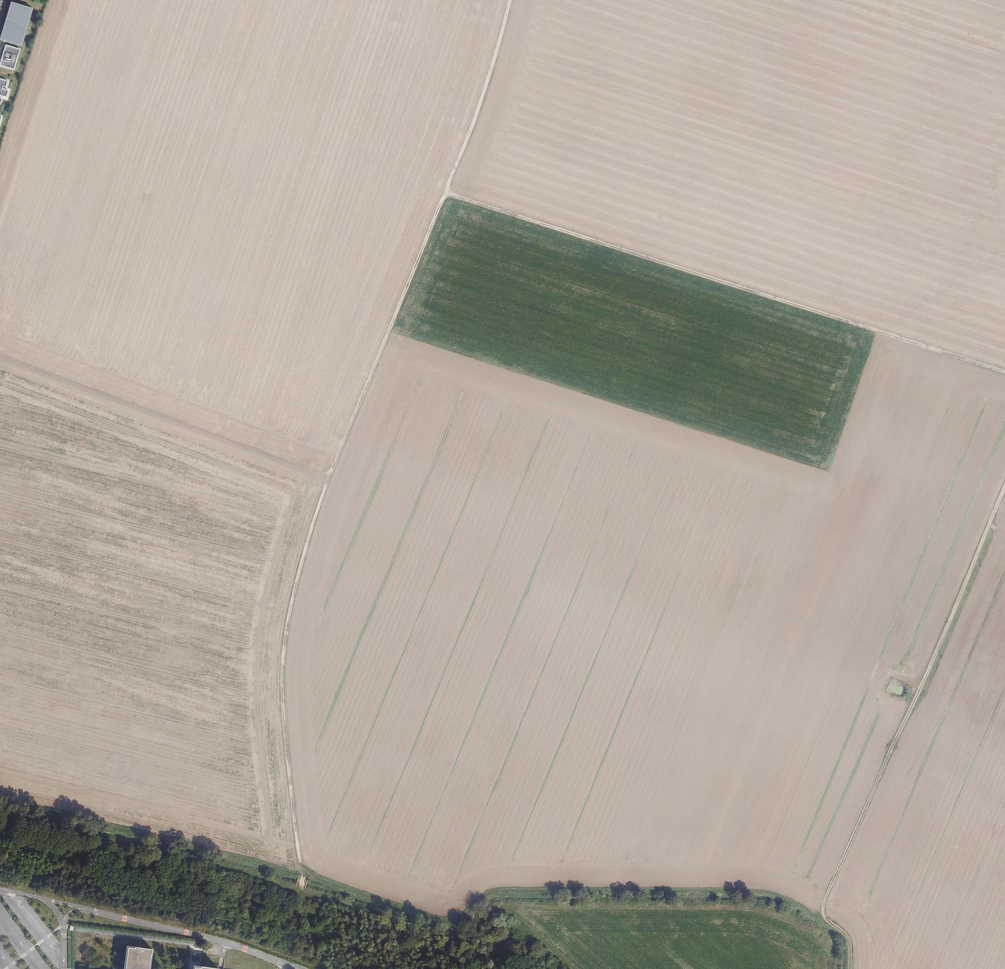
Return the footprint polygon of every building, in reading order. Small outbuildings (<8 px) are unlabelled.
[(21,46),(32,9),(10,2),(0,37),(0,40),(21,46)] [(13,70),(19,49),(4,45),(0,59),(0,66),(13,70)] [(144,949),(115,945),(113,968),(142,968),(144,949)]
